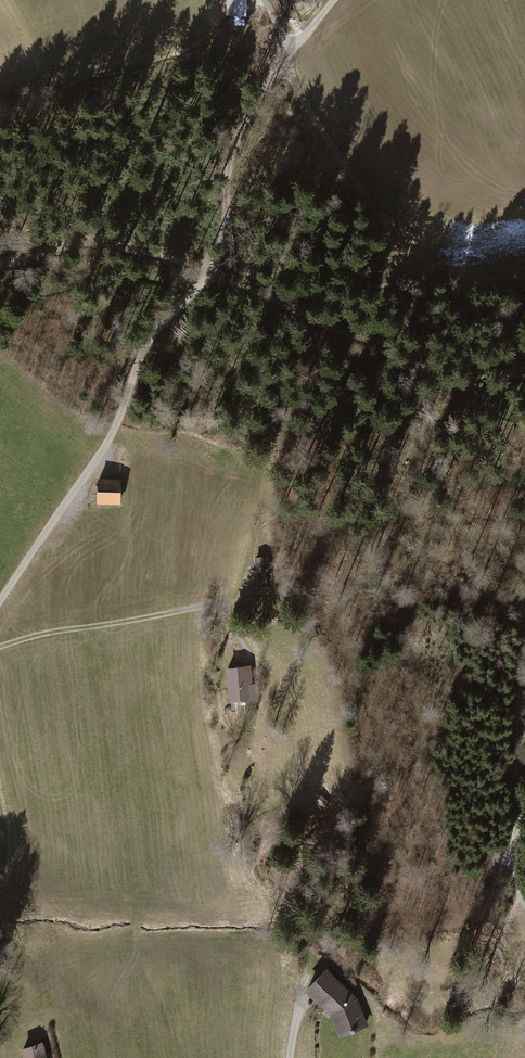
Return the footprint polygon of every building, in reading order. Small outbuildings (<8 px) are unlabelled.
[(246,13),(247,0),(222,0),(222,7),(229,7),(229,12),(246,13)] [(121,479),(97,477),(96,502),(120,504),(121,479)] [(251,665),(225,668),(228,702),(259,699),(257,683),(253,683),(251,665)] [(357,998),(327,968),(305,990),(330,1015),(339,1038),(368,1026),(357,998)] [(21,1048),(24,1057),(48,1057),(43,1042),(21,1048)]
